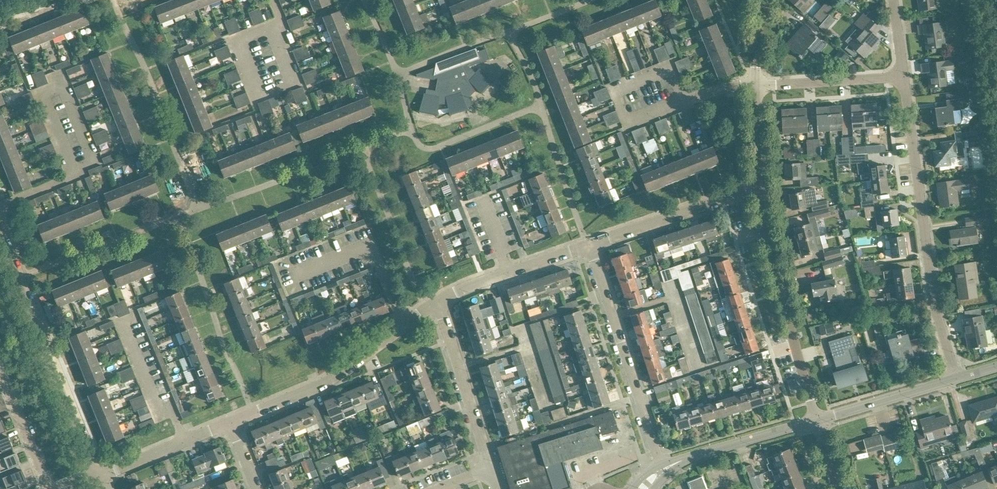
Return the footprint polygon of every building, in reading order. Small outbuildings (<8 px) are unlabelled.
[(181,0),(175,0),(168,3),(174,18),(186,14),(181,0)] [(195,0),(181,0),(186,14),(198,9),(195,0)] [(208,0),(195,0),(198,9),(210,4),(208,0)] [(314,11),(330,4),(329,0),(310,0),(314,11)] [(413,0),(394,0),(396,5),(396,6),(398,10),(414,4),(413,0)] [(475,0),(468,0),(462,2),(469,19),(473,17),(473,16),(480,13),(480,14),(475,0)] [(488,0),(475,0),(480,14),(481,14),(480,13),(487,11),(492,9),(488,0)] [(502,0),(488,0),(492,9),(497,7),(503,4),(503,5),(504,4),(502,0)] [(642,5),(649,21),(661,16),(655,0),(654,0),(649,2),(642,5)] [(691,10),(706,3),(705,0),(687,0),(691,10)] [(803,13),(811,4),(807,0),(789,0),(803,13)] [(920,10),(936,8),(934,0),(918,0),(920,10)] [(469,19),(462,2),(450,7),(457,23),(463,20),(464,21),(469,19)] [(174,18),(168,3),(161,6),(160,5),(155,7),(161,23),(174,18)] [(709,10),(706,3),(691,10),(696,22),(712,15),(710,10),(709,10)] [(419,15),(414,4),(398,10),(400,15),(403,22),(419,15)] [(649,21),(642,5),(635,8),(635,7),(630,9),(637,25),(649,21)] [(83,8),(79,9),(77,10),(77,11),(70,14),(76,29),(89,24),(83,8)] [(260,8),(254,10),(259,24),(265,21),(260,8)] [(637,25),(630,9),(625,11),(625,12),(618,15),(624,30),(637,25)] [(259,24),(254,10),(249,12),(254,26),(259,24)] [(324,18),(328,30),(344,23),(341,17),(342,16),(340,11),(324,18)] [(868,18),(863,13),(854,23),(861,30),(849,44),(864,57),(879,39),(874,35),(880,28),(868,18)] [(76,29),(70,14),(63,16),(58,18),(64,34),(76,29)] [(815,14),(810,20),(817,27),(822,21),(815,14)] [(289,26),(302,20),(300,15),(287,20),(289,26)] [(424,28),(419,15),(403,22),(406,29),(405,29),(407,34),(424,28)] [(624,30),(618,15),(611,18),(611,17),(606,19),(612,35),(624,30)] [(829,15),(819,26),(825,32),(835,20),(829,15)] [(235,17),(230,20),(235,33),(240,31),(235,17)] [(64,34),(58,18),(53,20),(46,23),(52,39),(64,34)] [(612,35),(606,19),(601,21),(601,22),(594,25),(600,40),(612,35)] [(235,33),(230,20),(224,22),(229,35),(235,33)] [(302,20),(289,26),(291,31),(305,26),(302,20)] [(816,56),(821,50),(826,45),(819,38),(800,22),(799,22),(803,25),(795,35),(797,36),(788,46),(782,41),(782,42),(801,59),(809,49),(816,56)] [(52,39),(46,23),(39,26),(34,28),(40,43),(52,39)] [(347,30),(344,23),(328,30),(333,41),(349,35),(347,30)] [(927,48),(931,48),(932,53),(941,52),(940,46),(944,46),(941,23),(918,26),(919,34),(925,33),(927,48)] [(699,31),(704,43),(720,37),(717,30),(718,29),(716,24),(699,31)] [(600,40),(594,25),(587,27),(582,29),(588,45),(600,40)] [(40,43),(34,28),(29,30),(22,33),(28,48),(40,43)] [(294,44),(303,43),(302,31),(293,32),(294,44)] [(28,48),(22,33),(15,36),(15,35),(10,38),(16,53),(28,48)] [(351,40),(349,35),(333,41),(338,53),(353,47),(351,40)] [(723,44),(720,37),(704,43),(709,55),(725,48),(723,43),(723,44)] [(665,45),(659,47),(664,61),(670,59),(665,45)] [(214,51),(217,56),(230,51),(228,46),(214,51)] [(306,46),(293,51),(295,56),(308,51),(306,46)] [(540,58),(543,64),(558,58),(554,46),(537,53),(539,58),(540,58)] [(356,54),(353,47),(338,53),(342,65),(359,58),(357,54),(356,54)] [(664,61),(659,47),(654,50),(659,63),(664,61)] [(469,67),(489,59),(485,49),(477,52),(476,48),(467,52),(468,54),(460,57),(460,55),(458,55),(457,55),(455,55),(454,55),(453,56),(453,57),(452,58),(441,62),(441,61),(436,63),(435,67),(416,74),(416,75),(417,75),(417,76),(434,80),(438,78),(436,91),(427,89),(426,94),(425,94),(419,114),(420,114),(420,112),(437,115),(436,117),(437,117),(438,104),(448,104),(451,116),(451,114),(466,109),(467,111),(468,111),(467,108),(473,105),(469,97),(478,89),(483,95),(484,94),(482,93),(493,81),(495,82),(479,69),(476,73),(469,67)] [(727,53),(725,48),(709,55),(714,66),(729,60),(727,53)] [(841,49),(835,55),(844,63),(849,57),(841,49)] [(232,57),(230,51),(217,56),(219,62),(232,57)] [(310,57),(308,51),(295,56),(297,62),(310,57)] [(970,52),(958,54),(959,62),(971,61),(970,52)] [(108,53),(92,60),(97,72),(112,66),(109,59),(110,58),(108,53)] [(640,55),(635,57),(640,70),(646,68),(640,55)] [(170,67),(173,74),(189,68),(184,56),(168,62),(170,67)] [(502,60),(509,66),(512,61),(506,56),(502,60)] [(640,70),(635,57),(629,59),(635,73),(640,70)] [(675,62),(677,68),(690,62),(688,57),(675,62)] [(360,63),(359,58),(342,65),(347,77),(363,70),(362,70),(360,63)] [(563,70),(558,58),(543,64),(545,71),(545,72),(547,76),(563,70)] [(732,67),(729,60),(714,66),(718,78),(735,72),(733,67),(732,67)] [(947,85),(946,72),(954,71),(953,60),(944,62),(921,65),(922,73),(928,72),(930,87),(947,85)] [(692,68),(690,62),(677,68),(679,73),(692,68)] [(67,70),(69,75),(82,70),(80,64),(67,70)] [(616,65),(611,67),(616,80),(622,78),(616,65)] [(115,72),(112,66),(97,72),(101,84),(117,77),(116,72),(115,72)] [(616,80),(611,67),(605,69),(611,82),(616,80)] [(193,79),(189,68),(173,74),(176,81),(175,81),(177,86),(193,79)] [(224,74),(226,80),(239,74),(237,69),(224,74)] [(315,69),(302,74),(304,80),(317,74),(315,69)] [(44,70),(38,72),(43,85),(49,83),(44,70)] [(568,82),(563,70),(547,76),(549,81),(552,88),(568,82)] [(43,85),(38,72),(33,74),(38,88),(43,85)] [(241,80),(239,74),(226,80),(228,85),(241,80)] [(320,80),(317,74),(304,80),(306,85),(320,80)] [(119,82),(117,77),(101,84),(106,95),(122,89),(119,82)] [(198,91),(193,79),(177,86),(179,91),(180,90),(182,97),(198,91)] [(684,85),(686,90),(699,85),(698,80),(684,85)] [(572,93),(568,82),(552,88),(555,95),(554,95),(556,100),(572,93)] [(76,94),(89,88),(87,83),(74,88),(76,94)] [(303,87),(297,89),(302,102),(308,100),(303,87)] [(593,92),(595,98),(609,92),(607,87),(593,92)] [(92,94),(89,88),(76,94),(78,99),(92,94)] [(124,96),(122,89),(106,95),(111,107),(127,100),(125,96),(124,96)] [(302,102),(297,89),(291,91),(296,105),(302,102)] [(187,109),(203,103),(198,91),(182,97),(185,104),(187,109)] [(19,97),(21,102),(34,97),(32,92),(19,97)] [(233,98),(235,103),(249,98),(246,92),(233,98)] [(611,98),(609,92),(595,98),(598,103),(611,98)] [(644,95),(649,102),(653,99),(649,92),(644,95)] [(577,105),(572,93),(556,100),(558,105),(559,104),(561,111),(577,105)] [(36,103),(34,97),(21,102),(23,108),(36,103)] [(374,113),(368,97),(356,102),(362,118),(363,118),(363,117),(369,115),(369,116),(374,113)] [(251,103),(249,98),(235,103),(237,109),(251,103)] [(269,99),(263,101),(268,115),(274,113),(269,99)] [(935,127),(954,124),(952,111),(960,110),(958,99),(944,100),(945,107),(933,108),(935,127)] [(129,105),(127,100),(111,107),(115,119),(131,112),(128,105),(129,105)] [(268,115),(263,101),(258,103),(263,117),(268,115)] [(362,118),(356,102),(344,107),(351,123),(356,121),(355,120),(362,118)] [(192,121),(207,114),(203,103),(187,109),(188,114),(189,114),(192,121)] [(876,103),(875,104),(875,105),(864,106),(864,104),(863,104),(865,128),(877,128),(876,103)] [(865,128),(863,104),(863,106),(852,107),(852,105),(851,105),(852,129),(865,128)] [(565,123),(582,117),(577,105),(561,111),(564,118),(563,118),(565,123)] [(83,111),(86,117),(99,112),(97,106),(83,111)] [(695,106),(684,111),(689,124),(694,122),(696,127),(693,118),(699,116),(695,106)] [(841,106),(840,106),(840,107),(829,108),(829,107),(828,107),(830,130),(843,130),(841,106)] [(351,123),(344,107),(333,111),(339,128),(339,127),(346,124),(346,125),(351,123)] [(830,130),(828,107),(828,108),(817,109),(817,107),(816,107),(817,131),(830,130)] [(806,108),(805,108),(805,110),(794,111),(794,109),(795,133),(808,132),(806,108)] [(795,133),(794,109),(793,109),(793,111),(782,111),(782,110),(781,110),(782,134),(795,133)] [(605,121),(618,116),(616,110),(603,116),(605,121)] [(339,128),(333,111),(321,116),(327,132),(332,130),(338,127),(339,128)] [(689,124),(684,111),(678,113),(683,126),(689,124)] [(101,117),(99,112),(86,117),(88,122),(101,117)] [(134,119),(131,112),(115,119),(120,130),(136,124),(134,119)] [(212,126),(207,114),(192,121),(195,128),(194,128),(196,133),(212,126)] [(327,132),(321,116),(309,121),(316,137),(316,136),(322,134),(323,134),(327,132)] [(620,121),(618,116),(605,121),(607,127),(620,121)] [(571,135),(586,129),(582,117),(565,123),(567,128),(568,128),(571,135)] [(666,118),(660,120),(665,133),(671,131),(666,118)] [(30,125),(32,131),(45,125),(43,120),(30,125)] [(665,133),(660,120),(655,122),(660,136),(665,133)] [(316,137),(309,121),(297,126),(304,142),(309,140),(309,139),(315,136),(315,137),(316,137)] [(138,128),(136,124),(120,130),(125,142),(140,136),(138,129),(138,128)] [(47,131),(45,125),(32,131),(34,136),(47,131)] [(8,127),(0,130),(0,143),(12,138),(8,127)] [(642,127),(637,129),(642,143),(648,140),(642,127)] [(93,135),(95,140),(109,135),(106,129),(93,135)] [(591,141),(586,129),(571,135),(573,142),(575,147),(591,141)] [(642,143),(637,129),(632,131),(637,145),(642,143)] [(512,133),(505,136),(512,152),(524,147),(517,131),(512,133)] [(617,133),(621,145),(622,145),(625,143),(621,131),(617,133)] [(935,167),(951,165),(950,157),(964,155),(962,132),(951,133),(952,141),(936,143),(937,151),(933,151),(935,167)] [(289,133),(277,138),(284,154),(284,153),(291,151),(296,149),(289,133)] [(648,138),(653,150),(663,146),(658,134),(648,138)] [(111,141),(109,135),(95,140),(97,146),(111,141)] [(143,143),(140,136),(125,142),(130,154),(146,147),(144,142),(143,143)] [(512,152),(505,136),(499,139),(498,138),(493,140),(500,156),(512,152)] [(12,138),(0,143),(0,153),(1,156),(1,157),(17,150),(12,138)] [(284,154),(277,138),(266,142),(272,159),(277,157),(277,156),(283,153),(283,154),(284,154)] [(500,156),(493,140),(489,142),(489,143),(482,145),(488,161),(500,156)] [(272,159),(266,142),(254,147),(261,163),(261,162),(267,160),(272,159)] [(595,142),(576,149),(581,161),(595,156),(595,155),(600,154),(595,142)] [(39,149),(41,154),(55,149),(52,143),(39,149)] [(625,143),(622,145),(621,145),(626,156),(630,155),(625,143)] [(488,161),(482,145),(475,148),(475,147),(470,149),(477,166),(488,161)] [(261,163),(254,147),(242,152),(249,168),(254,166),(253,165),(260,163),(261,163)] [(712,147),(700,152),(707,168),(707,167),(713,165),(714,165),(719,163),(712,147)] [(57,154),(55,149),(41,154),(44,160),(57,154)] [(477,166),(470,149),(465,151),(466,152),(459,155),(465,170),(477,166)] [(784,158),(797,158),(796,149),(783,149),(784,158)] [(22,162),(17,150),(1,157),(2,157),(4,163),(4,164),(6,168),(22,162)] [(249,168),(242,152),(231,156),(237,172),(244,169),(244,170),(249,168)] [(707,168),(700,152),(689,157),(695,173),(700,171),(700,170),(706,168),(707,168)] [(102,158),(104,164),(118,158),(116,153),(102,158)] [(850,154),(851,163),(857,162),(859,174),(870,173),(871,180),(886,178),(884,165),(869,167),(868,161),(867,153),(856,154),(850,154)] [(465,170),(459,155),(452,157),(451,157),(446,159),(453,175),(465,170)] [(634,166),(630,155),(626,156),(629,165),(630,168),(634,166)] [(237,172),(231,156),(219,161),(225,177),(230,175),(236,172),(237,173),(237,172)] [(600,167),(595,156),(581,161),(585,173),(600,167)] [(695,173),(689,157),(677,161),(683,178),(684,177),(690,174),(690,175),(695,173)] [(127,158),(120,161),(122,167),(129,164),(127,158)] [(519,158),(512,160),(514,166),(521,163),(519,158)] [(439,161),(444,173),(448,171),(443,160),(439,161)] [(122,167),(120,161),(113,164),(115,169),(122,167)] [(683,178),(677,161),(665,166),(672,182),(676,180),(683,177),(683,178)] [(27,174),(22,162),(6,168),(7,173),(8,173),(11,180),(10,180),(27,174)] [(785,180),(800,179),(799,163),(784,164),(785,180)] [(89,170),(91,176),(104,170),(102,165),(89,170)] [(639,178),(634,166),(630,168),(635,179),(639,178)] [(672,182),(665,166),(653,171),(660,187),(660,186),(667,184),(672,182)] [(49,172),(51,178),(64,173),(62,167),(49,172)] [(604,179),(600,167),(585,173),(590,184),(604,179)] [(402,177),(406,188),(421,182),(416,171),(402,176),(402,177)] [(448,171),(444,173),(449,185),(453,183),(448,171)] [(660,187),(653,171),(641,175),(648,192),(653,190),(653,189),(659,186),(659,187),(660,187)] [(543,173),(528,179),(533,191),(548,185),(543,174),(543,173)] [(31,186),(31,184),(27,174),(10,180),(10,181),(11,180),(14,187),(13,187),(15,192),(31,186)] [(152,175),(140,180),(147,196),(147,195),(154,192),(154,193),(159,191),(152,175)] [(96,189),(91,176),(85,178),(90,192),(96,189)] [(635,179),(632,181),(636,193),(638,192),(640,191),(644,190),(639,178),(635,179)] [(888,192),(886,178),(871,180),(863,181),(863,189),(860,189),(862,202),(864,201),(864,207),(875,206),(873,194),(888,192)] [(609,190),(604,179),(590,184),(594,196),(609,190)] [(971,188),(969,179),(937,183),(938,190),(939,190),(941,206),(940,206),(940,207),(959,204),(957,190),(971,188)] [(147,196),(140,180),(129,184),(135,200),(140,199),(140,198),(146,195),(147,196)] [(425,181),(421,182),(406,188),(411,200),(425,194),(430,192),(425,181)] [(458,194),(453,183),(449,185),(454,196),(458,194)] [(135,200),(129,184),(117,189),(124,205),(124,204),(130,202),(135,200)] [(345,188),(338,191),(344,206),(356,201),(350,185),(344,187),(345,188)] [(552,197),(548,185),(533,191),(538,202),(552,197)] [(502,190),(506,202),(511,200),(506,188),(502,190)] [(815,198),(814,188),(802,190),(802,192),(790,194),(792,210),(805,207),(804,200),(815,198)] [(123,205),(124,205),(117,189),(105,194),(112,210),(117,208),(116,207),(123,205)] [(614,202),(609,190),(594,196),(599,208),(614,202)] [(344,206),(338,191),(330,194),(330,193),(325,195),(332,211),(344,206)] [(430,192),(425,194),(411,200),(416,211),(430,206),(435,204),(430,192)] [(448,199),(452,210),(458,208),(462,206),(458,194),(454,196),(448,199)] [(332,211),(325,195),(320,197),(320,198),(313,201),(320,216),(332,211)] [(557,208),(552,197),(538,202),(542,214),(557,208)] [(515,212),(511,200),(506,202),(511,213),(515,212)] [(97,201),(85,206),(92,222),(98,219),(99,220),(104,218),(97,201)] [(320,216),(313,201),(306,203),(301,205),(307,221),(320,216)] [(811,204),(812,210),(827,208),(826,201),(811,204)] [(307,221),(301,205),(296,207),(289,210),(295,226),(307,221)] [(92,222),(85,206),(74,211),(80,227),(85,225),(91,222),(91,223),(92,222)] [(435,217),(430,206),(416,211),(420,223),(435,217)] [(462,206),(458,208),(463,219),(467,217),(462,206)] [(896,209),(881,211),(875,212),(875,206),(864,207),(866,218),(876,216),(878,234),(885,233),(884,226),(899,224),(896,209)] [(562,220),(557,208),(542,214),(547,225),(562,220)] [(818,227),(816,222),(815,219),(829,215),(828,209),(807,214),(809,224),(795,228),(798,242),(814,237),(812,229),(818,227)] [(295,226),(289,210),(282,213),(277,215),(283,231),(295,226)] [(80,227),(74,211),(62,216),(68,232),(69,232),(69,231),(75,228),(75,229),(80,227)] [(520,223),(515,212),(511,213),(516,225),(520,223)] [(261,217),(254,220),(260,235),(272,230),(266,215),(261,217)] [(439,215),(435,217),(420,223),(425,234),(439,229),(444,227),(439,215)] [(68,232),(62,216),(50,220),(57,236),(61,235),(61,234),(68,231),(68,232)] [(360,225),(372,222),(371,216),(359,219),(360,225)] [(472,229),(467,217),(463,219),(468,230),(472,229)] [(980,224),(979,217),(965,219),(966,229),(950,231),(952,246),(956,245),(956,246),(958,246),(958,245),(978,242),(976,228),(975,228),(975,224),(980,224)] [(57,236),(50,220),(38,225),(45,241),(45,240),(52,238),(57,236)] [(260,235),(254,220),(247,223),(246,222),(242,224),(248,240),(260,235)] [(566,231),(562,220),(547,225),(552,237),(566,231)] [(713,220),(700,224),(705,239),(707,243),(719,239),(713,220)] [(524,235),(520,223),(516,225),(520,236),(521,236),(524,235)] [(248,240),(242,224),(237,226),(237,227),(230,230),(236,245),(248,240)] [(705,239),(700,224),(689,228),(694,243),(705,239)] [(695,246),(694,243),(689,228),(677,231),(683,250),(695,246)] [(444,240),(439,229),(425,234),(430,246),(444,240)] [(468,230),(473,242),(476,240),(472,229),(468,230)] [(236,245),(230,230),(223,233),(222,232),(217,234),(224,250),(236,245)] [(683,250),(677,231),(665,235),(670,250),(672,254),(683,250)] [(524,235),(521,236),(520,236),(525,248),(529,246),(524,235)] [(654,243),(651,244),(656,259),(665,256),(663,252),(670,250),(665,235),(653,239),(654,243)] [(823,249),(822,244),(820,236),(814,237),(798,242),(802,255),(823,249)] [(904,236),(889,238),(892,257),(906,256),(904,236)] [(434,257),(449,252),(444,240),(430,246),(434,257)] [(476,240),(473,242),(472,242),(472,243),(466,245),(470,257),(481,252),(476,240)] [(612,258),(616,271),(631,266),(627,254),(631,253),(628,245),(614,250),(616,257),(612,258)] [(826,260),(841,256),(839,249),(824,253),(826,260)] [(156,253),(149,256),(155,272),(167,267),(161,251),(156,253)] [(724,255),(723,251),(710,255),(712,259),(724,255)] [(439,269),(453,263),(449,252),(434,257),(439,269)] [(155,272),(149,256),(142,259),(137,261),(143,277),(155,272)] [(841,256),(826,260),(822,261),(824,269),(843,264),(841,256)] [(729,259),(716,263),(715,261),(710,263),(714,276),(732,270),(729,259)] [(143,277),(137,261),(132,263),(125,266),(131,281),(143,277)] [(954,265),(956,273),(957,273),(960,292),(958,292),(959,299),(977,297),(974,271),(977,270),(976,262),(954,265)] [(269,265),(273,277),(278,276),(273,264),(269,265)] [(864,267),(861,267),(863,276),(874,275),(873,272),(880,272),(879,265),(875,266),(864,267)] [(131,281),(125,266),(118,269),(117,268),(112,270),(119,286),(131,281)] [(635,279),(631,266),(616,271),(620,283),(635,279)] [(679,277),(677,270),(675,266),(669,268),(673,280),(678,278),(679,277)] [(360,272),(362,276),(374,272),(372,267),(360,272)] [(673,280),(669,268),(663,270),(667,281),(673,280)] [(895,277),(896,284),(911,282),(909,268),(884,272),(885,278),(895,277)] [(567,269),(555,273),(559,288),(572,284),(567,269)] [(681,272),(680,269),(677,270),(679,277),(678,278),(680,285),(692,281),(688,270),(681,272)] [(732,270),(714,276),(718,288),(736,282),(732,270)] [(108,287),(103,274),(102,271),(96,273),(89,276),(96,292),(108,287)] [(692,273),(695,282),(702,280),(699,271),(692,273)] [(349,277),(349,279),(350,281),(362,276),(360,272),(349,277)] [(559,288),(555,273),(542,277),(549,297),(561,293),(559,288)] [(811,284),(813,296),(819,295),(820,303),(837,300),(835,292),(836,292),(834,279),(833,279),(832,274),(825,275),(826,281),(811,284)] [(96,292),(89,276),(82,279),(82,278),(77,280),(84,296),(96,292)] [(278,276),(273,277),(278,289),(282,287),(278,276)] [(350,281),(349,279),(349,277),(337,281),(339,285),(350,281)] [(549,297),(542,277),(531,281),(535,295),(537,301),(549,297)] [(224,283),(229,295),(243,289),(239,278),(224,283)] [(639,291),(635,279),(620,283),(624,295),(639,291)] [(84,296),(77,280),(72,282),(72,283),(65,286),(72,301),(84,296)] [(337,281),(325,286),(327,290),(339,285),(337,281)] [(535,295),(531,281),(519,285),(524,299),(535,295)] [(694,287),(692,281),(680,285),(682,291),(683,290),(694,287)] [(736,282),(718,288),(721,299),(740,293),(736,282)] [(913,297),(911,282),(896,284),(897,292),(887,293),(888,300),(913,297)] [(524,299),(519,285),(507,289),(510,296),(504,298),(509,314),(516,311),(513,303),(524,299)] [(72,301),(65,286),(58,289),(58,288),(53,290),(59,306),(72,301)] [(327,290),(325,286),(314,290),(316,294),(327,290)] [(282,287),(278,289),(283,300),(287,299),(282,287)] [(695,293),(694,287),(683,290),(685,297),(695,293)] [(247,288),(243,289),(229,295),(233,307),(248,301),(246,297),(249,296),(249,294),(247,288)] [(644,289),(624,296),(628,308),(648,301),(644,289)] [(304,299),(316,294),(314,290),(302,295),(304,299)] [(166,297),(170,309),(185,303),(180,291),(166,297)] [(686,302),(697,298),(695,293),(685,297),(686,302)] [(740,293),(721,299),(725,310),(743,304),(740,293)] [(292,304),(304,299),(302,295),(290,300),(292,304)] [(383,297),(371,301),(377,316),(389,311),(383,297)] [(493,299),(497,313),(504,310),(500,297),(493,299)] [(699,304),(697,298),(686,302),(688,307),(699,304)] [(287,299),(283,300),(287,312),(291,310),(287,299)] [(871,300),(872,309),(885,307),(884,300),(876,302),(876,299),(871,300)] [(120,302),(125,315),(130,313),(125,300),(120,302)] [(565,305),(566,309),(579,305),(577,300),(565,304),(565,305)] [(253,312),(248,301),(233,307),(238,318),(253,312)] [(377,316),(371,301),(360,306),(366,321),(377,316)] [(125,315),(120,302),(114,305),(118,314),(119,317),(125,315)] [(190,315),(185,303),(170,309),(175,321),(190,315)] [(710,303),(703,306),(706,316),(713,314),(710,303)] [(462,309),(465,321),(481,315),(482,318),(488,316),(485,309),(480,311),(477,304),(462,309)] [(690,312),(700,309),(699,304),(688,307),(690,312)] [(743,304),(725,310),(728,321),(734,319),(747,315),(743,304)] [(118,314),(114,305),(107,308),(111,317),(118,314)] [(565,305),(553,309),(554,313),(566,309),(565,305)] [(366,321),(360,306),(348,311),(354,325),(366,321)] [(138,309),(143,321),(147,319),(142,307),(138,309)] [(554,313),(553,309),(541,312),(542,317),(554,313)] [(653,321),(650,309),(642,312),(631,316),(634,327),(646,323),(653,321)] [(692,318),(702,314),(700,309),(690,312),(692,318)] [(291,310),(287,312),(292,323),(296,322),(291,310)] [(354,325),(348,311),(337,315),(343,330),(354,325)] [(580,311),(565,315),(564,316),(565,317),(567,324),(568,328),(584,323),(580,311)] [(257,324),(253,312),(238,318),(243,330),(257,324)] [(542,317),(541,312),(529,316),(531,321),(542,317)] [(704,319),(702,314),(692,318),(693,323),(704,319)] [(713,314),(706,316),(710,327),(717,325),(713,314)] [(195,326),(190,315),(175,321),(180,332),(195,326)] [(343,330),(337,315),(325,320),(331,334),(343,330)] [(491,328),(488,316),(482,318),(481,315),(465,321),(469,332),(485,327),(485,330),(491,328)] [(672,319),(671,315),(665,317),(666,323),(661,325),(663,330),(674,327),(672,319)] [(747,315),(734,319),(738,331),(751,327),(747,315)] [(981,316),(963,320),(966,334),(968,334),(970,348),(987,344),(981,316)] [(151,331),(147,319),(143,321),(147,332),(149,332),(151,331)] [(543,321),(546,331),(552,330),(548,319),(543,321)] [(695,328),(705,325),(704,319),(693,323),(695,328)] [(99,326),(102,332),(115,326),(113,320),(99,326)] [(331,334),(325,320),(314,324),(320,339),(331,334)] [(532,330),(542,327),(540,321),(530,324),(532,330)] [(262,335),(260,332),(262,331),(263,329),(261,322),(257,324),(243,330),(247,341),(262,335)] [(296,322),(292,323),(296,335),(301,334),(296,322)] [(568,328),(571,336),(572,339),(588,334),(584,323),(568,328)] [(650,335),(646,323),(634,327),(638,338),(650,335)] [(320,339),(314,324),(302,329),(308,343),(320,339)] [(271,335),(286,330),(284,325),(269,330),(271,335)] [(707,330),(705,325),(695,328),(697,333),(707,330)] [(717,325),(710,327),(714,339),(721,337),(717,325)] [(199,338),(195,326),(180,332),(185,344),(199,338)] [(495,339),(491,328),(485,330),(485,327),(469,332),(473,344),(488,339),(489,341),(495,339)] [(544,332),(542,327),(532,330),(533,335),(544,332)] [(676,332),(674,327),(663,330),(665,335),(676,332)] [(751,327),(738,331),(732,333),(736,344),(742,342),(755,338),(751,327)] [(502,331),(504,336),(512,334),(510,328),(502,331)] [(555,341),(552,330),(546,331),(550,343),(555,341)] [(698,338),(709,335),(707,330),(697,333),(698,338)] [(74,350),(91,343),(86,331),(70,338),(72,343),(72,342),(75,349),(74,349),(74,350)] [(151,331),(149,332),(147,332),(152,344),(156,342),(151,331)] [(545,337),(544,332),(533,335),(535,340),(545,337)] [(908,341),(906,332),(897,335),(897,332),(887,334),(890,343),(887,344),(889,352),(875,356),(878,366),(901,359),(901,358),(906,356),(909,366),(927,361),(920,337),(908,341)] [(592,345),(588,334),(572,339),(571,336),(566,338),(569,349),(575,347),(576,350),(592,345)] [(267,347),(262,335),(247,341),(252,353),(267,347)] [(652,340),(650,335),(638,338),(642,350),(660,344),(658,338),(652,340)] [(710,340),(709,335),(698,338),(700,343),(710,340)] [(847,350),(855,347),(851,335),(838,339),(842,351),(832,354),(836,369),(835,370),(836,373),(834,374),(836,382),(838,381),(840,387),(851,384),(850,380),(855,379),(855,381),(858,381),(859,381),(863,380),(867,379),(862,365),(860,366),(859,362),(852,364),(851,363),(850,359),(848,355),(848,352),(847,350)] [(537,346),(547,342),(545,337),(535,340),(537,346)] [(721,337),(714,339),(718,350),(725,348),(721,337)] [(204,349),(199,338),(185,344),(180,345),(180,346),(185,357),(204,349)] [(755,338),(742,342),(746,354),(758,350),(755,338)] [(109,350),(123,344),(120,339),(107,344),(109,350)] [(476,355),(492,351),(492,350),(491,349),(489,341),(488,339),(473,344),(476,355)] [(712,345),(710,340),(700,343),(702,349),(712,345)] [(559,352),(555,341),(550,343),(554,354),(559,352)] [(161,353),(156,342),(152,344),(157,355),(161,353)] [(549,347),(547,342),(537,346),(538,351),(549,347)] [(79,361),(95,355),(91,343),(74,350),(75,350),(78,356),(77,356),(79,361)] [(125,350),(123,344),(109,350),(112,355),(125,350)] [(664,355),(660,344),(642,350),(645,361),(657,357),(664,355)] [(595,357),(592,345),(576,350),(575,347),(569,349),(570,353),(573,360),(578,359),(579,362),(595,357)] [(703,354),(714,350),(712,345),(702,349),(703,354)] [(540,356),(550,353),(549,347),(538,351),(540,356)] [(725,348),(718,350),(721,362),(728,360),(725,348)] [(209,361),(204,349),(185,357),(189,368),(190,369),(194,367),(209,361)] [(705,360),(715,356),(714,350),(703,354),(705,360)] [(749,356),(752,366),(764,362),(761,352),(749,356)] [(166,365),(161,353),(157,355),(161,367),(166,365)] [(552,358),(550,353),(540,356),(542,362),(552,358)] [(691,353),(685,354),(687,366),(694,365),(691,353)] [(84,373),(100,366),(95,355),(79,361),(81,366),(82,366),(84,372),(84,373)] [(717,361),(715,356),(705,360),(707,365),(717,361)] [(599,368),(595,357),(579,362),(578,359),(573,360),(574,365),(575,364),(576,368),(581,367),(583,373),(599,368)] [(661,369),(657,357),(645,361),(649,373),(661,369)] [(749,361),(748,357),(737,360),(738,365),(749,361)] [(554,363),(552,358),(542,362),(544,367),(554,363)] [(731,367),(738,365),(737,360),(724,364),(726,369),(727,369),(728,373),(732,372),(731,367)] [(214,372),(209,361),(194,367),(199,378),(214,372)] [(422,361),(406,368),(400,370),(404,378),(405,381),(405,382),(411,380),(427,373),(422,361)] [(685,361),(678,363),(682,374),(689,372),(685,361)] [(499,372),(497,364),(497,362),(496,363),(480,367),(484,379),(500,374),(499,372)] [(545,372),(556,369),(554,363),(544,367),(545,372)] [(528,375),(524,364),(517,366),(520,378),(528,375)] [(558,366),(561,377),(566,376),(562,364),(558,366)] [(714,373),(726,369),(724,364),(712,368),(714,373)] [(170,377),(166,365),(161,367),(166,379),(170,377)] [(105,379),(100,366),(84,373),(87,380),(86,380),(89,385),(105,379)] [(669,366),(661,369),(649,373),(653,384),(666,380),(673,378),(669,366)] [(119,372),(121,378),(134,373),(132,367),(119,372)] [(603,380),(599,368),(583,373),(586,382),(587,385),(603,380)] [(706,375),(714,373),(712,368),(701,372),(703,379),(707,378),(706,375)] [(557,374),(556,369),(545,372),(547,377),(557,374)] [(796,380),(803,377),(799,370),(793,373),(796,380)] [(218,384),(214,372),(199,378),(204,390),(218,384)] [(703,379),(701,372),(695,374),(689,376),(690,381),(697,379),(698,378),(699,380),(703,379)] [(136,378),(134,373),(121,378),(123,383),(136,378)] [(431,385),(427,373),(411,380),(414,386),(408,388),(410,393),(416,391),(431,385)] [(503,383),(501,375),(500,374),(484,379),(488,390),(504,385),(503,383)] [(559,379),(557,374),(547,377),(549,382),(559,379)] [(566,376),(561,377),(565,389),(570,387),(566,376)] [(690,381),(689,376),(680,379),(676,380),(679,388),(681,387),(683,383),(690,381)] [(175,388),(170,377),(166,379),(171,390),(175,388)] [(386,377),(380,379),(385,390),(390,388),(386,377)] [(550,387),(561,384),(559,379),(549,382),(550,387)] [(587,385),(587,386),(590,393),(590,396),(606,391),(603,380),(587,385)] [(679,388),(676,380),(666,383),(667,389),(668,390),(669,390),(669,391),(679,388)] [(372,382),(360,386),(367,402),(378,397),(384,395),(379,383),(373,385),(372,382)] [(667,389),(666,383),(654,387),(656,393),(667,389)] [(223,396),(218,384),(204,390),(209,402),(223,396)] [(562,389),(561,384),(550,387),(552,393),(562,389)] [(571,391),(582,388),(581,384),(570,387),(565,389),(566,393),(571,391)] [(436,397),(431,385),(416,391),(418,398),(413,400),(415,405),(420,403),(436,397)] [(507,394),(504,387),(504,385),(488,390),(491,402),(507,397),(507,394)] [(367,402),(360,386),(349,391),(355,407),(367,402)] [(771,386),(758,389),(762,404),(775,400),(771,386)] [(171,390),(176,401),(180,400),(175,388),(171,390)] [(395,399),(390,388),(385,390),(390,402),(395,399)] [(750,408),(746,393),(744,388),(732,391),(734,396),(738,411),(750,408)] [(93,407),(93,408),(110,401),(105,389),(89,396),(91,401),(94,407),(93,407)] [(554,398),(564,395),(562,389),(552,393),(554,398)] [(669,395),(668,390),(667,389),(656,393),(658,399),(669,395)] [(762,404),(758,389),(746,393),(750,408),(762,404)] [(355,407),(349,391),(337,396),(343,412),(345,417),(357,413),(355,407)] [(610,402),(606,391),(590,396),(591,397),(594,408),(610,402)] [(726,415),(721,400),(715,402),(713,394),(707,396),(710,404),(714,418),(726,415)] [(133,406),(146,400),(143,395),(130,400),(133,406)] [(566,400),(564,395),(554,398),(556,403),(566,400)] [(671,401),(669,395),(658,399),(660,405),(671,401)] [(343,412),(337,396),(325,401),(326,405),(321,407),(325,418),(330,416),(331,417),(333,422),(345,417),(343,412)] [(738,411),(734,396),(721,400),(726,415),(738,411)] [(441,409),(436,397),(420,403),(425,415),(441,409)] [(510,406),(508,398),(507,397),(491,402),(495,414),(511,408),(510,406)] [(969,406),(974,421),(996,414),(996,398),(969,406)] [(148,406),(146,400),(133,406),(135,411),(148,406)] [(185,412),(180,400),(176,401),(181,413),(185,412)] [(98,419),(114,413),(110,401),(93,408),(94,408),(97,414),(96,415),(98,419)] [(702,422),(697,404),(696,402),(684,405),(690,425),(702,422)] [(714,418),(710,404),(703,406),(702,403),(697,404),(702,422),(714,418)] [(514,417),(519,416),(515,404),(510,406),(511,408),(495,414),(499,424),(514,419),(514,417)] [(690,425),(684,405),(684,404),(672,408),(678,429),(690,425)] [(299,412),(306,428),(308,433),(320,428),(320,430),(326,427),(323,420),(318,408),(312,410),(311,407),(299,412)] [(567,416),(564,407),(551,411),(554,420),(567,416)] [(157,408),(145,412),(147,418),(159,415),(157,408)] [(185,412),(181,413),(180,413),(183,419),(195,414),(193,408),(185,412)] [(612,410),(593,416),(599,436),(619,430),(612,410)] [(306,428),(299,412),(287,417),(294,433),(306,428)] [(430,416),(432,422),(443,417),(441,412),(430,416)] [(541,414),(544,424),(551,421),(548,412),(541,414)] [(103,431),(119,424),(114,413),(98,419),(100,424),(101,424),(103,430),(103,431)] [(519,416),(514,417),(514,419),(499,424),(502,437),(523,430),(519,416)] [(603,448),(600,439),(593,416),(574,422),(583,452),(602,446),(603,449),(603,448)] [(927,442),(953,434),(947,416),(929,421),(929,418),(920,420),(923,431),(917,433),(921,448),(928,446),(927,442)] [(294,433),(287,417),(275,421),(282,438),(294,433)] [(153,419),(140,424),(142,429),(155,424),(153,419)] [(284,443),(282,438),(275,421),(264,426),(271,442),(277,440),(279,445),(284,443)] [(406,426),(408,430),(408,431),(420,426),(418,421),(406,426)] [(583,452),(574,422),(555,428),(564,458),(583,452)] [(965,422),(959,424),(964,439),(970,437),(965,422)] [(124,437),(120,427),(119,424),(103,431),(104,431),(106,438),(108,443),(124,437)] [(271,442),(264,426),(252,431),(258,447),(259,447),(259,446),(265,444),(267,450),(273,448),(271,442)] [(564,458),(555,428),(539,433),(536,434),(545,464),(564,458)] [(450,431),(438,436),(447,457),(458,452),(455,445),(453,439),(450,431)] [(895,433),(881,437),(885,449),(898,446),(895,433)] [(536,434),(531,436),(497,447),(510,488),(553,488),(545,464),(536,434)] [(881,437),(880,435),(864,439),(866,449),(875,447),(876,450),(883,448),(884,450),(885,449),(881,437)] [(8,436),(7,436),(7,437),(0,440),(0,453),(12,448),(13,448),(8,436)] [(447,457),(438,436),(432,439),(434,444),(428,446),(435,462),(447,457)] [(435,462),(428,446),(416,451),(423,467),(435,462)] [(202,456),(193,460),(198,472),(214,466),(216,471),(227,467),(224,462),(225,461),(219,448),(205,453),(206,456),(203,458),(202,456)] [(978,448),(972,449),(974,454),(977,461),(983,459),(978,448)] [(775,461),(777,467),(794,461),(789,449),(766,458),(769,464),(775,461)] [(304,457),(302,452),(302,451),(290,456),(292,462),(298,459),(304,457)] [(347,456),(345,451),(334,456),(336,460),(347,456)] [(423,467),(416,451),(404,456),(411,472),(423,467)] [(15,453),(14,453),(2,458),(0,453),(0,472),(7,470),(19,465),(15,453)] [(411,472),(404,456),(393,461),(391,455),(385,457),(393,475),(398,473),(399,477),(411,472)] [(281,467),(279,461),(278,461),(276,456),(265,461),(269,471),(281,467)] [(379,467),(367,471),(374,487),(386,482),(384,479),(390,477),(382,458),(376,461),(379,467)] [(164,461),(173,485),(179,482),(179,480),(175,471),(170,459),(164,461)] [(304,471),(305,473),(315,469),(310,459),(306,461),(308,468),(306,468),(307,470),(304,471)] [(934,475),(936,480),(945,477),(943,471),(941,472),(938,465),(943,464),(942,460),(936,462),(931,463),(934,475)] [(794,461),(777,467),(770,470),(773,476),(779,474),(782,479),(798,473),(794,461)] [(745,466),(750,478),(754,476),(756,476),(751,464),(745,466)] [(987,469),(993,484),(996,482),(996,465),(987,469)] [(270,474),(274,487),(290,480),(285,468),(270,474)] [(317,475),(315,469),(305,473),(305,474),(306,474),(308,479),(312,477),(317,475)] [(22,470),(21,470),(9,475),(7,470),(0,472),(0,486),(1,488),(7,488),(18,485),(20,488),(28,486),(22,470)] [(367,471),(355,476),(360,488),(369,488),(374,487),(367,471)] [(969,476),(975,488),(981,488),(988,486),(982,471),(969,476)] [(798,473),(782,479),(785,488),(791,488),(802,485),(798,473)] [(355,476),(349,478),(347,474),(341,476),(343,481),(347,488),(360,488),(355,476)] [(341,476),(324,483),(326,488),(347,488),(343,481),(341,476)] [(702,476),(688,482),(691,488),(707,488),(702,476)] [(754,476),(750,478),(754,488),(757,488),(759,488),(754,476)] [(958,480),(956,476),(944,481),(948,488),(962,488),(958,480)] [(958,480),(962,488),(975,488),(969,476),(958,480)] [(203,477),(193,481),(187,484),(181,486),(182,488),(190,488),(197,486),(197,487),(206,483),(203,477)] [(880,477),(873,479),(875,488),(882,488),(880,477)] [(212,488),(237,488),(233,479),(211,488),(212,488)] [(290,480),(274,487),(275,488),(294,488),(290,480)] [(895,487),(896,488),(925,488),(923,480),(895,487)]
